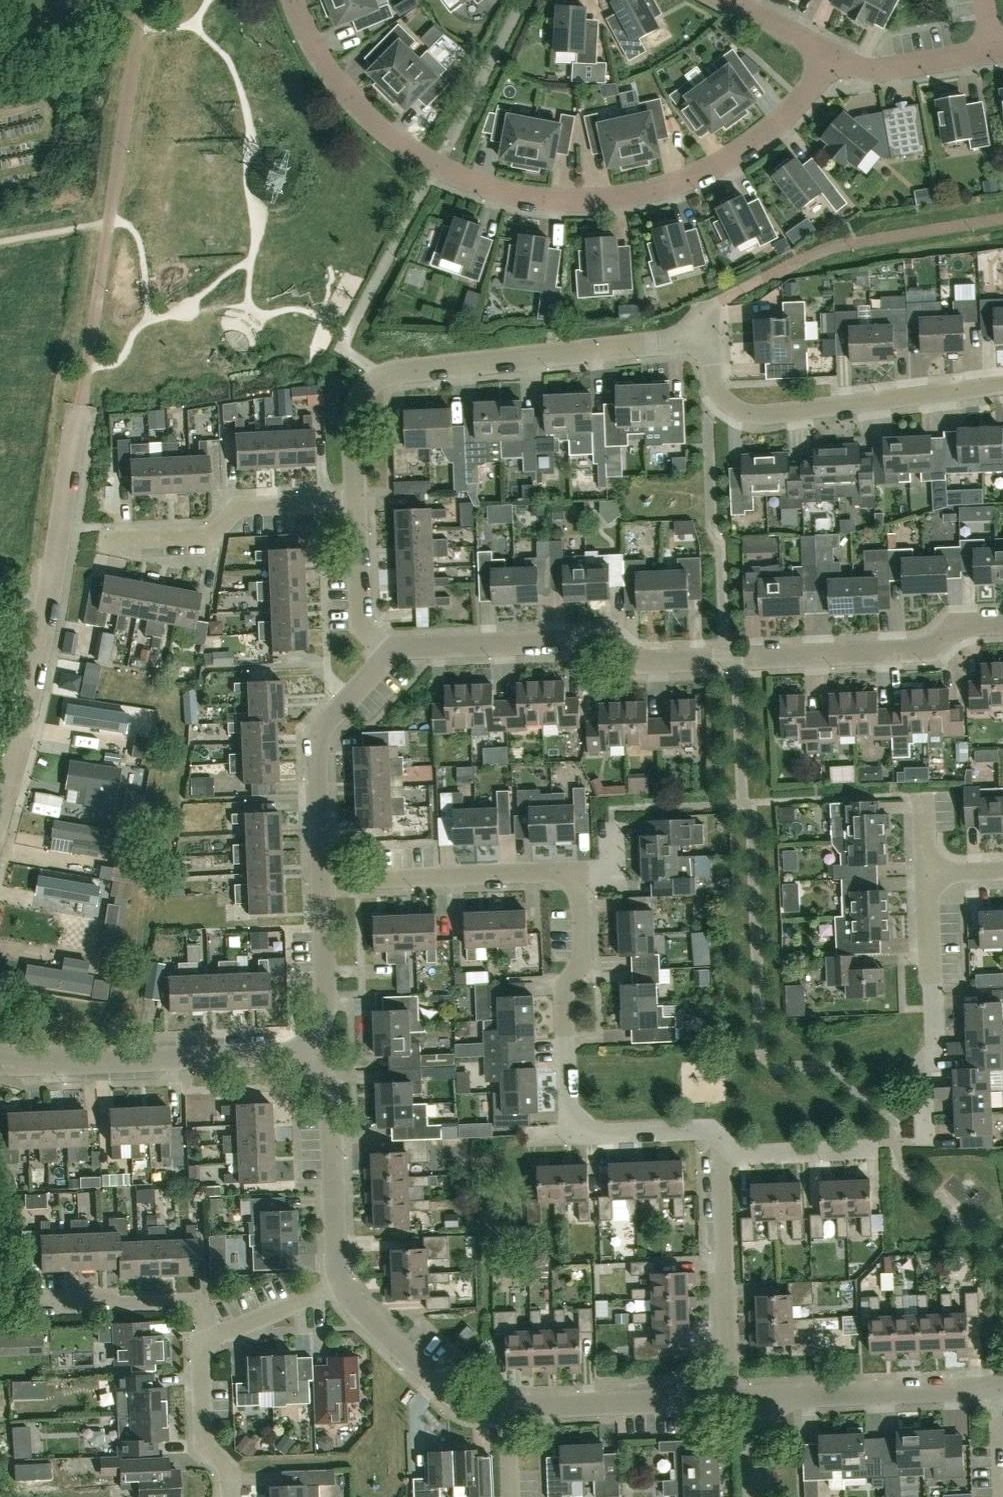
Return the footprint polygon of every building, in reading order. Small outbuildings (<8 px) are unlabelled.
[(375,0),(331,0),(324,3),(329,16),(334,13),(338,26),(359,17),(364,29),(394,17),(389,4),(379,8),(375,0)] [(613,3),(621,18),(610,24),(629,61),(647,52),(640,39),(660,28),(654,18),(662,14),(654,0),(648,0),(645,1),(645,0),(618,0),(613,3)] [(833,5),(852,15),(851,19),(861,0),(836,0),(833,5)] [(900,0),(861,0),(851,19),(863,25),(865,22),(873,26),(881,12),(891,17),(900,0)] [(580,8),(580,3),(566,3),(565,7),(558,7),(556,51),(578,52),(577,63),(597,64),(599,27),(586,26),(587,8),(580,8)] [(385,94),(419,60),(409,49),(417,41),(399,24),(376,48),(385,57),(370,72),(379,81),(375,85),(385,94)] [(460,47),(449,60),(461,69),(472,56),(460,47)] [(737,121),(748,113),(745,109),(755,101),(743,83),(753,76),(741,59),(734,49),(714,64),(720,73),(709,81),(737,121)] [(741,59),(753,76),(762,69),(748,56),(747,55),(741,59)] [(437,78),(419,60),(385,94),(394,104),(398,100),(407,109),(423,93),(432,102),(450,84),(441,74),(437,78)] [(597,84),(609,83),(608,72),(596,73),(597,84)] [(690,81),(670,96),(701,138),(723,125),(726,128),(737,121),(708,82),(697,90),(690,81)] [(957,97),(956,93),(943,95),(944,100),(937,101),(944,143),(970,139),(971,149),(991,146),(984,108),(966,111),(964,96),(957,97)] [(641,115),(626,119),(636,167),(649,164),(648,159),(661,156),(656,134),(668,132),(663,106),(661,99),(653,100),(638,104),(641,115)] [(906,106),(902,103),(900,107),(899,107),(899,108),(884,110),(884,113),(872,115),(874,131),(867,133),(864,130),(863,130),(862,122),(856,124),(856,123),(844,114),(823,138),(831,144),(826,150),(845,166),(850,160),(857,166),(872,149),(882,158),(892,156),(892,158),(926,152),(918,104),(907,106),(906,106)] [(526,169),(535,120),(511,116),(511,111),(498,109),(493,135),(506,137),(502,159),(514,161),(513,166),(526,169)] [(601,124),(598,113),(585,116),(592,148),(605,146),(610,167),(622,164),(623,169),(636,167),(626,119),(601,124)] [(570,149),(576,117),(563,114),(561,125),(535,120),(526,169),(540,171),(541,166),(553,168),(557,146),(570,149)] [(806,171),(797,159),(791,164),(788,160),(777,169),(780,173),(774,177),(800,210),(822,192),(837,212),(848,203),(816,163),(806,171)] [(918,206),(920,205),(937,202),(934,188),(915,191),(918,206)] [(737,200),(735,195),(722,202),(724,206),(718,209),(723,220),(715,223),(724,240),(731,236),(736,247),(756,237),(761,247),(779,238),(762,204),(751,210),(744,196),(737,200)] [(479,221),(465,216),(464,221),(457,218),(453,229),(445,226),(439,244),(447,247),(443,258),(464,265),(461,275),(480,282),(492,246),(480,242),(484,228),(478,225),(479,221)] [(676,225),(674,221),(660,224),(662,229),(655,231),(657,242),(649,244),(654,262),(662,260),(665,271),(693,264),(694,268),(707,265),(699,234),(687,238),(683,223),(676,225)] [(787,234),(796,247),(806,240),(797,227),(787,234)] [(543,238),(544,234),(529,232),(529,236),(521,235),(520,247),(512,246),(509,264),(517,265),(516,277),(544,281),(543,285),(556,287),(557,287),(561,256),(548,254),(550,239),(543,238)] [(610,238),(610,233),(595,234),(596,239),(588,240),(589,251),(581,252),(582,270),(590,270),(591,281),(613,280),(614,291),(634,290),(631,252),(618,252),(617,238),(610,238)] [(913,268),(913,259),(904,260),(905,268),(913,268)] [(869,270),(852,271),(852,272),(842,272),(843,281),(853,280),(853,279),(870,278),(869,270)] [(720,286),(717,276),(707,279),(711,289),(720,286)] [(556,287),(543,285),(542,294),(554,296),(556,287)] [(981,300),(981,318),(995,317),(996,344),(1002,343),(1002,299),(981,300)] [(944,352),(965,351),(964,323),(978,322),(977,300),(954,301),(955,317),(943,317),(944,352)] [(792,340),(807,339),(806,302),(784,303),(784,319),(756,320),(756,342),(792,340)] [(930,318),(929,302),(907,303),(907,309),(908,325),(921,324),(922,353),(944,352),(943,317),(930,318)] [(620,321),(640,320),(639,304),(619,305),(620,321)] [(478,310),(466,305),(461,319),(473,323),(478,310)] [(873,361),(895,360),(894,342),(908,341),(908,325),(907,309),(882,310),(883,326),(872,326),(873,361)] [(860,327),(859,311),(835,312),(836,334),(851,333),(852,362),(873,361),(872,326),(860,327)] [(824,339),(824,355),(837,355),(837,354),(836,338),(824,339)] [(808,352),(807,339),(792,340),(756,342),(757,363),(786,362),(787,378),(809,377),(808,352)] [(644,387),(646,432),(662,432),(663,445),(686,444),(684,400),(670,401),(670,380),(654,381),(654,387),(644,387)] [(645,432),(646,432),(644,387),(634,387),(634,381),(618,382),(619,421),(605,421),(606,447),(629,446),(629,433),(645,432)] [(307,399),(305,386),(304,386),(291,387),(291,388),(291,389),(291,393),(292,400),(307,399)] [(289,389),(276,390),(277,409),(290,407),(289,389)] [(569,441),(585,440),(584,432),(594,432),(592,394),(568,395),(570,433),(569,433),(569,441)] [(537,472),(553,472),(552,452),(560,451),(559,433),(569,433),(570,433),(568,395),(546,396),(548,439),(536,440),(537,471),(537,472)] [(272,409),(271,397),(264,398),(264,409),(272,409)] [(537,471),(536,440),(532,440),(532,438),(524,438),(522,402),(500,403),(502,440),(502,448),(503,458),(524,458),(525,472),(537,471)] [(489,440),(502,440),(500,403),(476,404),(478,441),(466,441),(466,459),(468,491),(475,505),(482,504),(478,497),(478,489),(480,483),(479,465),(484,465),(489,440)] [(451,461),(454,461),(454,460),(466,459),(466,441),(466,437),(465,437),(454,437),(452,409),(428,410),(430,448),(443,447),(451,461)] [(395,474),(409,474),(409,464),(420,463),(419,448),(430,448),(428,410),(406,411),(408,442),(394,442),(395,474)] [(161,412),(147,413),(148,428),(162,428),(161,412)] [(312,430),(312,415),(303,415),(304,430),(293,431),(294,466),(315,465),(313,430),(312,430)] [(283,431),(282,416),(273,417),(275,467),(294,466),(293,431),(283,431)] [(256,468),(275,467),(273,417),(264,417),(265,432),(255,433),(256,468)] [(244,433),(243,418),(235,419),(235,434),(237,469),(256,468),(255,433),(244,433)] [(982,472),(994,472),(1002,472),(1002,436),(1002,427),(981,428),(982,472)] [(946,474),(947,474),(982,472),(981,428),(959,429),(960,460),(946,461),(946,467),(946,474)] [(189,492),(188,457),(178,457),(177,442),(176,442),(176,434),(168,434),(168,442),(170,493),(189,492)] [(594,464),(607,463),(606,435),(593,436),(594,464)] [(873,452),(874,465),(875,476),(875,483),(900,482),(911,482),(910,472),(909,437),(885,438),(885,445),(873,445),(873,452)] [(933,468),(931,437),(909,437),(910,472),(921,472),(922,481),(947,480),(947,474),(946,474),(946,467),(933,468)] [(132,495),(151,494),(150,459),(149,459),(149,443),(130,444),(130,439),(117,440),(118,462),(130,461),(132,495)] [(207,456),(207,440),(198,441),(199,456),(188,457),(189,492),(210,491),(208,456),(207,456)] [(151,494),(170,493),(168,442),(159,443),(160,458),(150,459),(151,494)] [(873,452),(860,453),(860,445),(837,446),(839,485),(852,484),(853,500),(853,505),(862,505),(862,508),(876,507),(875,483),(875,476),(874,465),(873,452)] [(802,461),(803,479),(803,485),(804,502),(826,501),(840,501),(839,485),(837,446),(815,447),(815,454),(802,455),(802,461)] [(790,485),(788,454),(766,455),(767,494),(780,493),(781,509),(804,508),(804,502),(803,485),(790,485)] [(686,468),(686,455),(674,456),(674,469),(686,468)] [(732,515),(746,515),(746,511),(755,510),(754,494),(767,494),(766,455),(743,456),(744,487),(731,488),(732,515)] [(454,460),(454,461),(455,492),(468,491),(466,459),(454,460)] [(432,492),(432,480),(413,481),(414,493),(432,492)] [(949,492),(949,503),(963,502),(963,491),(949,492)] [(432,501),(431,493),(421,493),(421,502),(432,501)] [(545,505),(533,505),(533,514),(545,514),(545,505)] [(553,506),(554,518),(564,518),(564,505),(553,506)] [(448,518),(447,509),(432,510),(432,509),(397,511),(398,531),(433,529),(432,518),(448,518)] [(877,525),(885,524),(884,512),(876,512),(877,525)] [(461,515),(462,527),(474,526),(474,514),(461,515)] [(693,520),(688,520),(689,533),(697,532),(693,520)] [(856,531),(855,520),(841,520),(841,534),(856,531)] [(433,539),(433,529),(398,531),(399,550),(449,548),(449,539),(433,539)] [(998,583),(997,548),(986,549),(985,539),(968,540),(968,529),(960,529),(961,553),(975,553),(976,584),(998,583)] [(816,549),(840,548),(840,534),(816,535),(816,549)] [(564,556),(563,540),(550,541),(552,575),(552,570),(565,570),(567,601),(589,600),(587,551),(586,551),(587,565),(576,566),(576,556),(564,556)] [(517,603),(539,602),(538,576),(552,575),(550,541),(537,542),(538,557),(526,558),(526,568),(515,568),(517,603)] [(925,558),(926,593),(948,592),(947,560),(961,560),(961,553),(961,547),(936,548),(936,557),(925,558)] [(399,569),(434,568),(434,557),(449,556),(449,548),(399,550),(399,569)] [(914,558),(914,548),(889,549),(889,562),(903,562),(904,594),(926,593),(925,558),(914,558)] [(269,571),(303,569),(302,549),(268,550),(255,551),(255,561),(269,560),(269,571)] [(855,613),(879,612),(878,585),(890,585),(889,549),(865,550),(866,579),(854,579),(855,613)] [(493,559),(492,551),(478,551),(479,560),(480,578),(494,578),(495,604),(517,603),(515,568),(506,568),(506,559),(493,559)] [(599,555),(599,551),(587,551),(589,600),(611,599),(610,568),(624,567),(624,560),(624,554),(599,555)] [(664,609),(689,608),(688,587),(702,586),(701,557),(678,558),(678,571),(662,572),(664,609)] [(647,572),(646,560),(624,560),(624,567),(625,589),(638,589),(639,610),(664,609),(662,572),(647,572)] [(842,580),(841,562),(817,563),(817,566),(818,588),(830,588),(831,614),(855,613),(854,579),(842,580)] [(783,616),(782,578),(782,565),(778,565),(769,568),(745,569),(746,594),(760,593),(761,617),(783,616)] [(783,616),(805,615),(804,592),(818,591),(818,588),(817,566),(793,567),(794,578),(782,578),(783,616)] [(435,578),(434,568),(399,569),(400,588),(435,587),(451,586),(450,577),(435,578)] [(256,592),(304,590),(303,570),(269,571),(270,581),(256,582),(256,591),(256,592)] [(115,629),(124,579),(105,576),(101,594),(89,591),(83,623),(104,627),(107,612),(118,614),(115,629)] [(137,617),(143,583),(124,579),(115,629),(123,631),(126,615),(137,617)] [(256,591),(256,582),(247,582),(247,591),(256,591)] [(153,636),(162,586),(143,583),(137,617),(147,619),(144,634),(153,636)] [(175,624),(181,590),(162,586),(153,636),(160,637),(161,638),(164,622),(175,624)] [(436,597),(435,587),(400,588),(401,608),(436,606),(451,605),(451,597),(436,597)] [(204,646),(208,622),(195,620),(200,593),(181,590),(175,624),(185,626),(182,641),(204,646)] [(305,610),(304,590),(256,592),(257,601),(270,600),(271,611),(305,610)] [(258,631),(306,629),(305,610),(271,611),(271,621),(258,622),(258,631)] [(209,622),(209,635),(222,634),(221,622),(209,622)] [(306,650),(306,629),(258,631),(258,641),(272,640),(272,651),(306,650)] [(159,647),(160,637),(153,636),(151,646),(159,647)] [(148,662),(150,651),(141,649),(139,661),(148,662)] [(213,665),(229,664),(228,651),(212,652),(213,664),(213,665)] [(986,711),(985,706),(1002,705),(1002,663),(983,664),(983,681),(970,682),(971,711),(986,711)] [(282,701),(281,680),(247,682),(234,683),(234,693),(248,692),(248,702),(282,701)] [(566,699),(565,681),(542,682),(544,724),(566,723),(566,728),(580,727),(579,698),(566,699)] [(508,731),(521,730),(521,725),(544,724),(542,682),(518,683),(519,700),(507,701),(508,731)] [(494,701),(493,684),(470,685),(472,727),(494,726),(494,731),(508,731),(507,701),(494,701)] [(435,734),(449,733),(449,728),(472,727),(470,685),(446,686),(447,703),(434,704),(435,734)] [(950,707),(950,689),(926,690),(928,732),(950,731),(951,736),(965,736),(963,706),(950,707)] [(915,743),(915,733),(928,732),(926,690),(902,691),(903,708),(891,709),(892,739),(893,739),(893,747),(894,758),(910,757),(910,743),(915,743)] [(878,710),(878,692),(854,693),(856,735),(878,734),(879,739),(882,739),(892,739),(891,709),(878,710)] [(820,742),(834,741),(833,736),(856,735),(854,693),(831,694),(831,711),(819,712),(820,742)] [(820,742),(819,712),(806,713),(806,695),(781,696),(782,707),(778,707),(779,720),(777,720),(777,738),(783,738),(807,737),(807,754),(821,753),(820,742)] [(697,710),(697,700),(672,701),(673,718),(661,719),(662,748),(672,748),(675,748),(675,743),(698,742),(698,724),(701,724),(701,710),(697,710)] [(235,722),(275,722),(283,722),(282,701),(248,702),(248,712),(235,713),(235,722)] [(184,717),(184,722),(196,722),(195,702),(183,702),(184,717)] [(648,719),(648,702),(624,703),(626,745),(648,744),(648,749),(662,748),(661,719),(648,719)] [(589,751),(603,751),(603,746),(626,745),(624,703),(600,704),(601,721),(588,722),(589,751)] [(129,730),(131,717),(79,709),(77,722),(101,725),(99,739),(120,742),(122,729),(129,730)] [(276,741),(275,722),(235,722),(227,723),(228,733),(241,732),(242,743),(276,741)] [(390,757),(390,747),(406,746),(406,731),(389,732),(363,733),(364,747),(356,747),(357,768),(404,766),(404,756),(390,757)] [(131,757),(143,759),(147,737),(135,735),(131,757)] [(892,739),(882,739),(882,748),(893,747),(893,739),(892,739)] [(277,761),(276,741),(242,743),(242,753),(229,754),(229,763),(277,761)] [(969,762),(968,742),(960,742),(961,762),(969,762)] [(116,798),(121,767),(69,760),(65,789),(77,791),(75,803),(92,806),(94,794),(116,798)] [(277,782),(277,761),(229,763),(229,773),(243,772),(243,783),(277,782)] [(358,788),(392,786),(391,776),(405,775),(404,766),(357,768),(358,788)] [(859,783),(858,766),(840,768),(841,785),(859,783)] [(859,767),(860,781),(872,780),(871,766),(859,767)] [(131,784),(147,786),(149,769),(139,768),(133,767),(131,784)] [(940,783),(940,768),(915,768),(915,783),(940,783)] [(190,777),(191,796),(205,796),(204,777),(190,777)] [(604,786),(600,777),(591,780),(598,796),(627,795),(626,786),(604,786)] [(392,797),(392,786),(358,788),(358,807),(406,805),(406,796),(392,797)] [(552,793),(554,841),(576,840),(575,813),(587,812),(586,787),(574,788),(575,805),(566,806),(566,793),(552,793)] [(1002,788),(966,789),(967,809),(981,808),(982,833),(1002,832),(1002,811),(1002,788)] [(532,842),(554,841),(552,793),(541,793),(540,789),(518,790),(519,815),(531,815),(532,842)] [(478,844),(500,843),(499,816),(511,815),(510,790),(497,791),(498,808),(476,809),(478,844)] [(134,813),(137,793),(126,791),(123,812),(134,813)] [(464,810),(464,792),(442,793),(443,818),(455,818),(456,845),(478,844),(476,809),(464,810)] [(876,801),(857,802),(831,803),(831,804),(832,830),(832,841),(850,840),(885,839),(885,828),(889,828),(889,815),(884,815),(881,815),(880,801),(876,801)] [(359,828),(393,827),(393,816),(406,815),(406,805),(358,807),(359,828)] [(795,820),(795,806),(779,807),(779,821),(795,820)] [(280,832),(279,811),(245,813),(231,814),(231,824),(245,823),(245,833),(280,832)] [(678,857),(678,856),(678,845),(705,844),(704,824),(695,824),(694,819),(650,821),(650,836),(642,836),(643,858),(678,857)] [(112,843),(114,830),(63,822),(53,821),(51,837),(73,841),(71,852),(97,857),(99,845),(111,847),(112,843)] [(280,832),(245,833),(246,844),(232,844),(233,854),(280,852),(280,832)] [(835,879),(842,879),(860,878),(861,878),(860,864),(886,863),(885,839),(850,840),(832,841),(832,844),(839,853),(841,853),(842,864),(834,865),(835,876),(835,879)] [(128,855),(129,848),(118,846),(114,868),(125,870),(128,855)] [(800,870),(799,850),(784,850),(785,871),(800,870)] [(281,872),(280,852),(233,854),(233,864),(247,863),(247,873),(281,872)] [(125,870),(114,868),(107,866),(105,879),(113,880),(130,883),(134,856),(128,855),(125,870)] [(652,896),(672,895),(697,895),(697,890),(695,855),(678,856),(678,857),(643,858),(644,880),(652,880),(652,896)] [(234,894),(282,892),(281,872),(247,873),(248,884),(234,884),(234,894)] [(55,875),(53,888),(80,893),(79,905),(99,908),(101,896),(102,897),(104,883),(55,875)] [(861,892),(860,878),(842,879),(844,917),(888,915),(887,891),(861,892)] [(128,898),(130,883),(113,880),(111,896),(128,898)] [(169,881),(170,896),(183,896),(182,881),(169,881)] [(282,892),(234,894),(225,894),(226,904),(248,903),(249,914),(283,913),(282,892)] [(620,934),(655,932),(654,911),(658,910),(658,896),(649,896),(650,910),(619,912),(620,934)] [(119,905),(108,903),(104,925),(113,927),(116,927),(119,905)] [(508,959),(518,959),(517,945),(529,945),(528,942),(528,934),(527,911),(506,912),(508,959)] [(971,948),(997,947),(995,911),(981,912),(982,939),(970,939),(971,948)] [(478,960),(477,947),(488,946),(486,912),(466,913),(467,947),(468,947),(468,961),(478,960)] [(508,959),(506,912),(486,912),(488,946),(498,946),(499,960),(508,959)] [(438,962),(437,948),(438,948),(436,914),(415,915),(417,949),(427,949),(428,962),(438,962)] [(406,950),(417,949),(415,915),(396,916),(398,964),(407,963),(406,950)] [(837,955),(863,954),(863,940),(889,939),(888,915),(844,917),(836,917),(837,955)] [(398,964),(396,916),(375,917),(376,951),(387,950),(388,964),(398,964)] [(257,931),(250,932),(250,948),(267,947),(267,931),(257,931)] [(656,954),(655,932),(620,934),(621,956),(651,955),(652,969),(661,969),(660,954),(656,954)] [(187,962),(197,962),(199,962),(198,945),(186,945),(187,962)] [(97,970),(106,972),(109,972),(113,949),(100,947),(97,970)] [(87,974),(89,960),(64,956),(62,969),(27,964),(23,983),(90,994),(93,975),(87,974)] [(858,970),(857,956),(828,957),(829,984),(848,984),(849,997),(884,996),(882,969),(858,970)] [(258,973),(247,974),(249,1008),(270,1007),(269,973),(282,972),(282,957),(268,958),(268,959),(258,959),(258,973)] [(237,974),(237,960),(227,961),(229,1009),(249,1008),(247,974),(237,974)] [(160,1000),(165,964),(149,961),(143,998),(160,1000)] [(209,1009),(229,1009),(227,961),(218,961),(218,975),(207,975),(209,1009)] [(169,1011),(189,1010),(187,962),(178,963),(178,977),(167,977),(169,1011)] [(197,976),(197,962),(187,962),(189,1010),(209,1009),(207,975),(197,976)] [(399,976),(415,976),(415,965),(399,964),(399,976)] [(623,1007),(658,1005),(657,984),(661,983),(661,969),(652,969),(653,983),(622,985),(623,1007)] [(456,985),(468,985),(467,973),(455,973),(456,985)] [(94,980),(91,998),(107,1001),(110,983),(94,980)] [(503,997),(502,983),(489,984),(490,996),(490,1009),(500,1008),(500,1019),(535,1018),(534,996),(503,997)] [(477,997),(490,996),(489,984),(476,984),(477,997)] [(1002,1024),(1002,1019),(1002,999),(1002,991),(993,991),(993,1003),(966,1004),(967,1026),(1002,1024)] [(420,1020),(419,995),(402,996),(403,1010),(375,1011),(376,1033),(411,1032),(427,1032),(424,1020),(420,1020)] [(787,1003),(787,1016),(806,1015),(806,1002),(787,1003)] [(664,1016),(664,1005),(658,1005),(623,1007),(624,1029),(654,1028),(655,1042),(678,1041),(677,1016),(664,1016)] [(535,1018),(500,1019),(484,1020),(486,1045),(492,1045),(492,1056),(505,1055),(505,1041),(536,1040),(535,1018)] [(1002,1045),(1002,1024),(967,1026),(968,1043),(948,1043),(948,1047),(1002,1045)] [(408,1054),(409,1068),(422,1067),(433,1067),(432,1061),(422,1061),(421,1042),(411,1043),(411,1032),(376,1033),(377,1055),(408,1054)] [(948,1047),(948,1054),(968,1053),(969,1069),(1002,1067),(1002,1045),(948,1047)] [(506,1069),(505,1055),(492,1056),(493,1081),(503,1080),(503,1091),(538,1090),(537,1068),(506,1069)] [(379,1105),(414,1104),(413,1093),(423,1093),(422,1075),(435,1075),(434,1067),(433,1067),(422,1067),(409,1068),(409,1082),(378,1083),(379,1105)] [(991,1091),(991,1069),(1002,1069),(1002,1067),(969,1069),(954,1069),(955,1087),(935,1087),(935,1093),(991,1091)] [(495,1128),(513,1127),(513,1113),(539,1112),(538,1090),(503,1091),(504,1102),(494,1103),(495,1128)] [(992,1112),(991,1091),(935,1093),(935,1098),(956,1097),(956,1113),(992,1112)] [(272,1123),(271,1103),(236,1104),(236,1105),(233,1105),(224,1105),(221,1105),(221,1115),(236,1114),(236,1124),(272,1123)] [(429,1125),(428,1103),(414,1104),(379,1105),(380,1127),(411,1126),(412,1140),(429,1139),(443,1139),(442,1124),(429,1125)] [(148,1107),(150,1142),(160,1142),(161,1157),(170,1156),(169,1141),(170,1141),(168,1106),(148,1107)] [(131,1158),(140,1157),(139,1143),(149,1142),(148,1107),(129,1108),(130,1143),(131,1158)] [(121,1158),(120,1143),(130,1143),(129,1108),(109,1109),(111,1144),(112,1159),(121,1158)] [(87,1160),(86,1145),(87,1145),(85,1110),(65,1111),(67,1146),(77,1145),(78,1160),(87,1160)] [(48,1161),(46,1111),(27,1112),(28,1147),(39,1147),(39,1162),(48,1161)] [(48,1161),(57,1161),(56,1146),(67,1146),(65,1111),(46,1111),(48,1161)] [(19,1163),(18,1148),(28,1147),(27,1112),(7,1113),(9,1148),(10,1163),(19,1163)] [(992,1112),(956,1113),(957,1136),(984,1134),(985,1146),(994,1146),(1002,1146),(1002,1133),(993,1134),(992,1112)] [(222,1144),(272,1142),(272,1123),(236,1124),(237,1135),(222,1135),(222,1144)] [(477,1138),(492,1137),(492,1133),(492,1125),(479,1126),(476,1129),(477,1137),(477,1138)] [(366,1178),(374,1178),(410,1176),(409,1163),(429,1162),(429,1139),(412,1140),(405,1140),(405,1152),(373,1153),(373,1168),(366,1168),(366,1178)] [(238,1162),(238,1163),(273,1161),(272,1142),(222,1144),(223,1153),(238,1152),(238,1162)] [(92,1165),(100,1165),(99,1151),(92,1151),(92,1165)] [(669,1161),(669,1153),(658,1154),(659,1161),(661,1197),(674,1197),(675,1217),(685,1217),(685,1196),(684,1160),(669,1161)] [(645,1162),(645,1155),(634,1155),(635,1162),(637,1198),(650,1198),(651,1218),(661,1218),(661,1197),(659,1161),(645,1162)] [(621,1163),(621,1156),(610,1156),(611,1163),(610,1163),(612,1196),(599,1196),(600,1220),(613,1220),(613,1199),(626,1199),(627,1219),(637,1219),(637,1198),(635,1162),(621,1163)] [(574,1165),(574,1157),(563,1158),(565,1201),(579,1201),(580,1221),(590,1221),(589,1200),(590,1200),(588,1164),(574,1165)] [(565,1201),(563,1158),(564,1165),(550,1166),(550,1158),(539,1159),(540,1166),(539,1166),(540,1199),(528,1199),(529,1223),(542,1223),(541,1202),(555,1202),(556,1222),(566,1222),(565,1201)] [(274,1181),(273,1161),(238,1163),(239,1173),(224,1174),(224,1183),(239,1182),(239,1183),(274,1181)] [(857,1180),(856,1172),(846,1173),(846,1180),(848,1216),(862,1216),(863,1236),(873,1236),(872,1215),(871,1179),(857,1180)] [(130,1185),(129,1173),(115,1173),(116,1185),(130,1185)] [(832,1181),(832,1174),(822,1174),(822,1181),(823,1214),(811,1214),(812,1238),(825,1238),(824,1217),(838,1217),(839,1237),(849,1237),(848,1216),(846,1180),(832,1181)] [(787,1183),(787,1175),(777,1176),(777,1183),(779,1219),(793,1219),(793,1239),(804,1239),(803,1218),(802,1182),(787,1183)] [(367,1201),(411,1200),(410,1187),(430,1185),(430,1182),(430,1176),(410,1176),(374,1178),(374,1192),(367,1192),(367,1201)] [(763,1184),(763,1177),(753,1177),(753,1184),(754,1217),(742,1217),(743,1241),(756,1241),(755,1220),(769,1220),(769,1240),(780,1240),(779,1219),(777,1183),(763,1184)] [(68,1188),(78,1188),(78,1178),(68,1178),(68,1188)] [(219,1185),(206,1186),(207,1196),(219,1195),(219,1185)] [(47,1208),(46,1193),(35,1193),(36,1208),(47,1208)] [(266,1211),(266,1197),(250,1198),(251,1222),(248,1222),(249,1234),(261,1234),(296,1232),(295,1210),(266,1211)] [(221,1198),(210,1199),(210,1213),(222,1213),(221,1198)] [(431,1210),(431,1209),(431,1202),(431,1201),(431,1199),(411,1200),(375,1202),(375,1216),(368,1216),(368,1226),(376,1226),(412,1225),(411,1210),(431,1210)] [(431,1202),(431,1209),(445,1208),(445,1200),(431,1201),(431,1202)] [(147,1226),(156,1226),(156,1215),(147,1215),(147,1226)] [(100,1268),(119,1267),(117,1217),(108,1218),(109,1233),(98,1233),(100,1268)] [(127,1242),(126,1217),(117,1217),(119,1267),(119,1278),(140,1277),(138,1242),(127,1242)] [(61,1270),(81,1269),(79,1219),(70,1219),(71,1234),(60,1235),(61,1270)] [(79,1219),(81,1269),(100,1268),(98,1233),(88,1234),(87,1219),(79,1219)] [(50,1235),(49,1220),(40,1221),(41,1236),(40,1236),(42,1271),(61,1270),(60,1235),(50,1235)] [(196,1239),(195,1224),(186,1225),(186,1240),(176,1240),(178,1275),(197,1274),(196,1239)] [(166,1240),(165,1225),(157,1226),(159,1276),(178,1275),(176,1240),(166,1240)] [(138,1242),(140,1277),(158,1276),(156,1226),(147,1226),(148,1241),(138,1242)] [(261,1234),(249,1234),(249,1245),(252,1245),(253,1270),(269,1269),(268,1255),(297,1254),(296,1232),(261,1234)] [(386,1275),(394,1274),(430,1273),(429,1259),(449,1258),(448,1235),(425,1236),(425,1248),(393,1250),(393,1264),(386,1264),(386,1275)] [(232,1251),(228,1237),(216,1240),(220,1254),(232,1251)] [(213,1274),(225,1273),(225,1260),(214,1261),(213,1274)] [(656,1273),(655,1261),(631,1262),(632,1275),(652,1274),(653,1288),(633,1289),(633,1299),(653,1298),(689,1296),(689,1283),(696,1283),(696,1272),(688,1272),(656,1273)] [(502,1281),(501,1263),(498,1263),(493,1263),(494,1282),(502,1281)] [(431,1297),(430,1283),(450,1282),(450,1272),(430,1273),(394,1274),(394,1288),(387,1288),(387,1299),(395,1298),(395,1299),(427,1298),(428,1310),(451,1309),(451,1296),(431,1297)] [(751,1321),(758,1321),(794,1319),(794,1305),(814,1304),(813,1281),(789,1282),(790,1295),(757,1296),(758,1310),(750,1310),(751,1321)] [(980,1316),(979,1292),(966,1292),(967,1313),(953,1313),(952,1293),(942,1293),(943,1314),(944,1350),(958,1349),(958,1356),(969,1356),(968,1349),(969,1349),(968,1316),(980,1316)] [(929,1314),(928,1294),(918,1294),(919,1315),(920,1350),(934,1350),(934,1357),(945,1357),(944,1350),(943,1314),(929,1314)] [(905,1315),(904,1295),(894,1295),(895,1316),(896,1351),(910,1351),(910,1358),(921,1358),(920,1350),(919,1315),(905,1315)] [(634,1323),(654,1322),(690,1320),(690,1307),(697,1307),(697,1296),(689,1296),(653,1298),(654,1312),(634,1313),(634,1323)] [(881,1316),(880,1296),(870,1296),(871,1317),(870,1317),(872,1352),(886,1352),(886,1359),(897,1359),(896,1351),(895,1316),(881,1316)] [(593,1332),(592,1308),(579,1308),(580,1329),(566,1329),(565,1309),(555,1309),(556,1330),(557,1373),(558,1373),(558,1365),(571,1365),(572,1372),(582,1372),(582,1364),(581,1332),(593,1332)] [(542,1330),(541,1310),(531,1310),(532,1330),(534,1374),(534,1366),(547,1366),(548,1373),(557,1373),(556,1330),(542,1330)] [(518,1331),(517,1311),(495,1312),(495,1336),(508,1335),(509,1367),(523,1367),(524,1374),(534,1374),(532,1330),(518,1331)] [(844,1335),(859,1334),(858,1316),(843,1317),(844,1335)] [(795,1343),(795,1329),(815,1328),(815,1318),(794,1319),(758,1321),(759,1334),(752,1334),(752,1345),(759,1345),(792,1344),(792,1356),(816,1355),(816,1342),(795,1343)] [(636,1360),(659,1359),(659,1346),(691,1345),(691,1331),(698,1331),(698,1320),(690,1320),(654,1322),(655,1336),(635,1337),(636,1360)] [(164,1362),(163,1357),(169,1357),(169,1341),(163,1341),(162,1336),(148,1336),(147,1322),(113,1324),(114,1359),(119,1364),(130,1363),(131,1371),(155,1371),(155,1362),(164,1362)] [(466,1343),(476,1332),(468,1325),(459,1336),(466,1343)] [(21,1354),(20,1329),(0,1329),(0,1355),(21,1354)] [(296,1380),(295,1354),(271,1355),(272,1390),(285,1390),(286,1404),(309,1403),(308,1380),(296,1380)] [(236,1406),(259,1405),(259,1391),(272,1390),(271,1355),(247,1356),(248,1382),(235,1383),(236,1406)] [(317,1388),(318,1412),(318,1424),(347,1422),(347,1400),(358,1400),(356,1357),(328,1358),(329,1387),(317,1388)] [(138,1389),(137,1375),(115,1376),(117,1403),(130,1402),(131,1415),(166,1414),(165,1388),(138,1389)] [(119,1456),(141,1455),(158,1454),(158,1440),(167,1440),(166,1414),(131,1415),(117,1416),(119,1456)] [(866,1465),(865,1433),(860,1433),(860,1429),(848,1430),(849,1433),(843,1434),(845,1479),(885,1477),(884,1464),(866,1465)] [(962,1433),(945,1434),(945,1430),(923,1431),(924,1465),(935,1465),(936,1475),(936,1478),(964,1476),(963,1454),(962,1433)] [(924,1465),(923,1431),(899,1432),(900,1463),(884,1464),(885,1477),(914,1476),(925,1475),(924,1465)] [(833,1489),(845,1489),(845,1479),(843,1434),(821,1435),(822,1466),(804,1467),(805,1480),(830,1479),(830,1487),(833,1489)] [(284,1455),(294,1442),(284,1435),(275,1447),(284,1455)] [(327,1435),(321,1436),(317,1440),(318,1445),(323,1449),(328,1449),(332,1445),(332,1439),(327,1435)] [(248,1456),(251,1456),(255,1450),(252,1448),(255,1444),(244,1436),(235,1448),(246,1456),(246,1455),(248,1456)] [(688,1455),(688,1440),(660,1440),(660,1451),(675,1451),(676,1469),(672,1469),(672,1479),(664,1479),(664,1481),(721,1478),(720,1454),(688,1455)] [(604,1444),(583,1445),(584,1479),(595,1479),(596,1496),(617,1496),(621,1496),(620,1473),(605,1473),(604,1444)] [(564,1495),(574,1495),(574,1480),(584,1479),(583,1445),(562,1445),(563,1475),(548,1476),(549,1496),(564,1496),(564,1495)] [(475,1449),(451,1450),(452,1485),(465,1485),(466,1496),(493,1496),(492,1475),(476,1475),(475,1449)] [(439,1486),(452,1485),(451,1450),(427,1452),(428,1478),(412,1478),(413,1496),(440,1496),(439,1486)] [(149,1459),(120,1460),(121,1483),(139,1482),(139,1496),(179,1496),(178,1470),(149,1472),(149,1459)] [(46,1465),(36,1466),(38,1475),(48,1474),(46,1465)] [(318,1485),(334,1484),(333,1469),(301,1470),(301,1485),(269,1486),(269,1496),(318,1496),(318,1485)] [(721,1478),(664,1481),(664,1495),(677,1495),(677,1496),(721,1496),(721,1478)]
